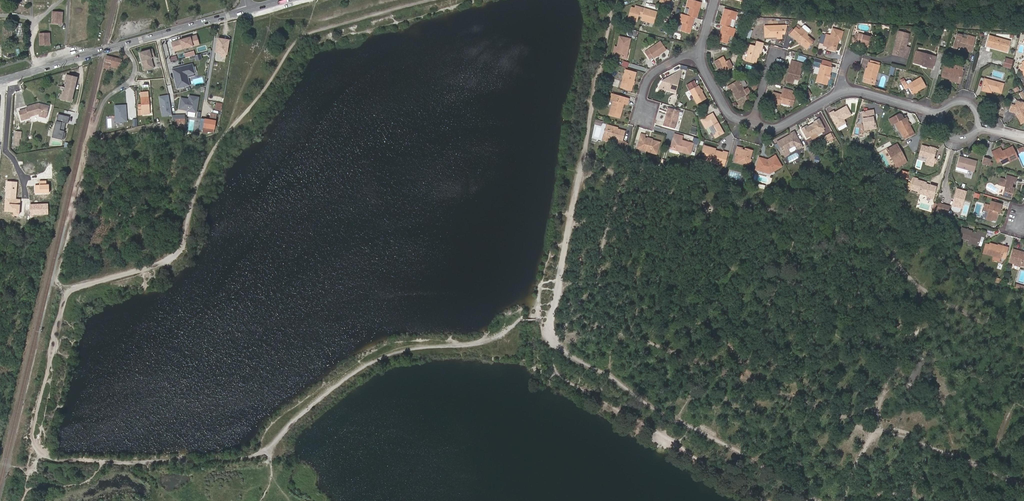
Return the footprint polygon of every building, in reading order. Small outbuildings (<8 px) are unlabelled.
[(683,16),(689,18),(692,19),(695,9),(693,9),(693,6),(696,7),(697,3),(687,0),(684,0),(682,8),(685,8),(683,16)] [(636,10),(630,9),(627,8),(624,19),(633,22),(634,16),(639,17),(641,9),(637,8),(636,10)] [(641,9),(639,17),(641,18),(640,22),(650,24),(653,12),(641,9)] [(721,16),(719,16),(716,26),(718,27),(725,28),(727,20),(730,21),(732,13),(720,10),(719,13),(722,14),(721,16)] [(63,11),(51,11),(51,25),(63,26),(63,11)] [(689,18),(683,16),(677,14),(675,22),(678,23),(676,32),(684,34),(687,24),(685,24),(686,21),(688,22),(689,18)] [(798,25),(795,27),(803,34),(806,31),(805,29),(799,24),(798,25)] [(768,35),(768,37),(771,36),(772,39),(777,38),(777,35),(776,25),(759,27),(760,38),(765,37),(764,35),(768,35)] [(725,28),(718,27),(717,30),(719,31),(719,33),(716,33),(714,42),(722,44),(725,36),(728,37),(730,30),(725,28)] [(785,35),(794,43),(795,41),(798,43),(797,45),(803,50),(810,42),(802,35),(803,34),(795,27),(792,31),(790,29),(785,35)] [(824,46),(833,48),(836,40),(838,41),(840,32),(829,29),(827,36),(823,35),(821,46),(824,47),(824,46)] [(897,32),(895,41),(897,42),(895,53),(904,56),(903,59),(906,60),(910,49),(905,48),(908,35),(897,32)] [(50,33),(39,33),(40,46),(51,45),(50,33)] [(972,51),(975,37),(968,35),(967,39),(961,37),(962,35),(957,34),(953,46),(959,47),(959,46),(963,47),(962,48),(972,51)] [(855,45),(870,49),(873,39),(858,35),(857,39),(853,38),(851,46),(855,47),(855,45)] [(196,36),(172,43),(174,51),(198,44),(196,36)] [(989,36),(986,46),(1007,52),(1010,43),(989,36)] [(226,57),(229,40),(218,38),(215,52),(221,53),(220,56),(226,57)] [(620,49),(621,49),(623,40),(613,38),(611,50),(608,49),(606,58),(611,59),(611,58),(618,59),(620,49)] [(757,53),(759,43),(751,41),(750,46),(746,45),(741,62),(751,64),(755,52),(757,53)] [(897,42),(895,41),(891,56),(903,59),(904,56),(895,53),(897,42)] [(647,60),(659,52),(653,43),(641,51),(641,52),(637,55),(642,61),(646,58),(647,60)] [(153,48),(141,51),(145,69),(154,67),(152,58),(155,57),(153,48)] [(619,61),(621,49),(620,49),(618,59),(611,58),(611,59),(619,61)] [(912,63),(922,66),(923,63),(932,65),(935,57),(916,51),(912,63)] [(122,58),(107,54),(103,67),(109,68),(109,65),(119,67),(122,58)] [(718,58),(709,64),(716,75),(717,75),(719,79),(726,75),(724,71),(725,71),(724,70),(728,68),(724,61),(721,63),(718,58)] [(1005,58),(1002,67),(1010,69),(1013,60),(1005,58)] [(787,66),(783,82),(788,83),(789,79),(794,80),(798,64),(788,62),(787,66)] [(865,69),(863,75),(861,83),(871,86),(877,65),(867,62),(865,69)] [(191,65),(171,70),(176,88),(188,86),(185,75),(193,73),(191,65)] [(824,85),(829,68),(818,65),(814,83),(824,85)] [(957,81),(960,73),(961,68),(954,66),(953,69),(944,67),(941,77),(950,79),(957,81)] [(619,75),(618,80),(616,90),(627,92),(630,75),(620,72),(619,75)] [(962,73),(960,73),(957,81),(950,79),(950,81),(959,83),(962,73)] [(671,94),(675,76),(672,75),(663,80),(662,83),(660,85),(656,85),(654,89),(671,94)] [(78,79),(68,76),(62,100),(72,103),(78,79)] [(921,79),(908,85),(905,81),(904,78),(900,80),(905,89),(909,88),(912,93),(925,86),(921,79)] [(983,90),(991,93),(992,91),(1001,93),(1004,85),(986,79),(983,90)] [(681,85),(692,105),(700,100),(693,87),(690,89),(687,82),(681,85)] [(733,102),(742,96),(745,95),(742,90),(739,92),(734,82),(723,87),(725,91),(728,90),(730,92),(728,93),(733,102)] [(776,103),(785,106),(787,97),(788,92),(779,90),(777,97),(768,94),(766,104),(775,106),(776,103)] [(142,112),(149,111),(147,91),(140,91),(142,112)] [(167,95),(158,96),(161,118),(170,116),(167,95)] [(608,103),(605,117),(614,120),(618,105),(622,106),(623,100),(606,96),(604,102),(608,103)] [(188,101),(180,99),(178,110),(187,112),(187,113),(195,114),(198,99),(189,97),(188,101)] [(1008,109),(1013,111),(1013,109),(1018,111),(1017,115),(1015,116),(1017,119),(1020,117),(1022,121),(1023,120),(1023,106),(1023,104),(1023,103),(1016,100),(1015,105),(1010,103),(1008,109)] [(41,114),(47,116),(50,107),(43,105),(41,105),(40,104),(28,107),(29,109),(21,111),(23,120),(31,118),(31,117),(41,114)] [(127,122),(126,105),(114,105),(116,122),(127,122)] [(836,113),(835,111),(832,113),(831,111),(827,114),(835,128),(843,124),(841,120),(849,115),(844,106),(838,109),(839,111),(836,113)] [(670,131),(675,112),(664,109),(662,121),(660,121),(658,128),(670,131)] [(875,129),(873,117),(876,116),(875,111),(862,113),(865,130),(875,129)] [(69,118),(58,115),(53,137),(64,140),(66,134),(64,133),(66,123),(68,124),(69,118)] [(719,134),(708,115),(697,121),(702,130),(706,128),(712,139),(719,134)] [(184,116),(171,117),(172,121),(174,120),(175,128),(185,128),(184,116)] [(895,124),(902,120),(901,117),(898,116),(888,121),(892,126),(895,124)] [(214,132),(216,121),(205,119),(203,132),(207,133),(207,131),(214,132)] [(903,138),(912,133),(904,119),(902,120),(895,124),(903,138)] [(807,129),(806,127),(804,128),(804,127),(799,130),(805,140),(810,137),(815,134),(822,131),(823,130),(817,120),(811,123),(811,124),(809,126),(810,128),(807,129)] [(843,124),(835,128),(837,132),(845,127),(843,124)] [(604,129),(612,131),(613,129),(602,126),(599,138),(602,139),(604,129)] [(618,142),(620,133),(612,131),(604,129),(602,139),(600,143),(611,146),(610,148),(619,150),(621,143),(618,142)] [(786,135),(787,136),(787,137),(779,142),(779,141),(774,144),(777,149),(778,148),(780,151),(779,152),(780,155),(786,152),(788,155),(794,151),(792,148),(798,145),(791,133),(786,135)] [(830,134),(824,137),(827,143),(833,140),(830,134)] [(654,145),(646,142),(645,144),(643,143),(643,142),(639,141),(640,137),(636,136),(632,151),(651,156),(654,145)] [(673,152),(673,153),(685,156),(687,146),(676,143),(677,138),(669,136),(668,141),(671,141),(668,150),(673,152)] [(897,144),(896,145),(903,157),(904,157),(897,144)] [(903,157),(896,145),(887,150),(897,167),(907,162),(904,157),(903,157)] [(935,151),(929,150),(920,147),(918,157),(926,159),(925,163),(933,165),(934,161),(932,160),(935,151)] [(999,149),(992,153),(993,156),(996,155),(999,161),(1001,164),(1008,160),(1009,162),(1016,159),(1010,147),(1000,152),(999,149)] [(700,163),(719,167),(722,155),(718,154),(718,155),(713,154),(713,155),(711,155),(710,153),(710,151),(699,148),(697,154),(700,155),(701,158),(700,163)] [(745,166),(746,160),(748,152),(742,151),(741,153),(737,151),(737,150),(733,149),(731,157),(735,158),(733,164),(744,167),(745,166)] [(753,172),(763,175),(769,172),(770,174),(779,168),(772,157),(766,161),(767,162),(764,163),(762,163),(762,161),(756,160),(753,172)] [(976,163),(959,158),(957,167),(958,168),(957,171),(966,173),(967,170),(973,172),(976,163)] [(991,160),(983,158),(981,165),(988,167),(991,160)] [(1016,178),(1006,176),(1004,180),(999,179),(997,185),(1004,187),(1001,197),(1010,199),(1012,189),(1010,189),(1012,183),(1014,183),(1016,178)] [(921,182),(912,179),(909,190),(918,192),(918,194),(926,196),(927,194),(933,195),(935,187),(921,183),(921,182)] [(18,182),(6,181),(4,212),(20,213),(21,199),(16,199),(18,182)] [(34,185),(35,194),(49,193),(49,184),(46,184),(46,181),(39,181),(40,185),(34,185)] [(964,191),(956,189),(953,198),(955,199),(953,205),(960,207),(964,191)] [(986,205),(984,212),(988,213),(986,219),(992,221),(992,220),(995,221),(998,213),(996,213),(997,210),(999,211),(1000,205),(991,202),(990,206),(986,205)] [(48,204),(31,204),(31,214),(48,214),(48,204)] [(948,206),(938,204),(935,213),(945,216),(948,206)] [(971,231),(961,228),(959,237),(969,240),(972,241),(971,243),(977,245),(980,236),(982,236),(984,233),(976,231),(975,234),(971,233),(971,231)] [(986,244),(984,253),(993,255),(993,257),(1000,259),(1001,254),(1005,255),(1007,248),(990,243),(990,245),(986,244)] [(1009,262),(1023,266),(1023,255),(1016,253),(1017,251),(1013,250),(1009,262)]
